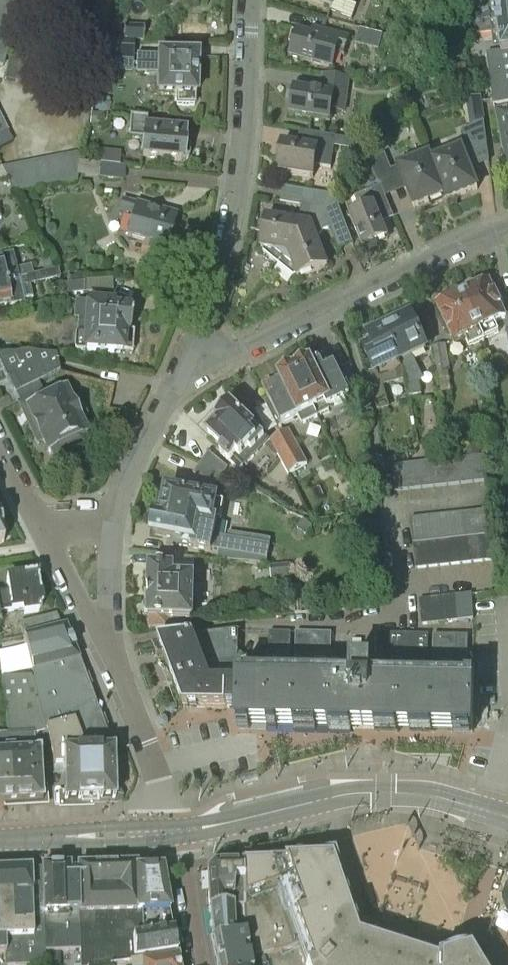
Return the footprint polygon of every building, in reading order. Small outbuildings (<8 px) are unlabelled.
[(2,67),(15,12),(14,0),(0,0),(0,67),(2,67)] [(332,9),(331,13),(350,19),(356,5),(347,2),(348,0),(309,0),(332,9)] [(493,106),(507,103),(507,2),(476,6),(478,22),(475,23),(477,35),(499,32),(501,52),(486,54),(493,106)] [(123,26),(123,40),(142,40),(143,27),(123,26)] [(296,31),(289,56),(333,68),(339,45),(347,47),(349,39),(312,29),(311,35),(296,31)] [(359,29),(356,40),(355,44),(378,51),(383,35),(359,29)] [(108,60),(109,60),(132,61),(132,43),(108,42),(108,60)] [(462,46),(448,51),(452,62),(465,57),(462,46)] [(196,57),(135,56),(135,75),(158,75),(157,95),(177,96),(176,106),(194,106),(196,57)] [(16,83),(20,61),(8,58),(4,80),(16,83)] [(20,61),(16,83),(27,85),(32,63),(20,61)] [(32,63),(27,85),(39,88),(44,65),(32,63)] [(453,68),(458,83),(469,80),(465,65),(453,68)] [(294,89),(290,115),(330,121),(332,110),(343,112),(349,79),(324,75),(321,93),(294,89)] [(101,114),(110,111),(112,103),(106,96),(97,99),(95,107),(101,114)] [(495,110),(507,173),(507,108),(495,110)] [(91,126),(105,127),(106,116),(91,115),(91,126)] [(142,141),(140,158),(182,162),(184,162),(189,158),(190,148),(184,141),(185,130),(146,127),(147,118),(129,117),(127,140),(142,141)] [(488,151),(484,122),(462,130),(468,146),(461,149),(461,148),(431,160),(444,196),(446,202),(478,190),(466,159),(488,151)] [(336,137),(306,132),(304,146),(282,143),(277,172),(313,178),(315,166),(331,169),(336,137)] [(356,140),(342,138),(341,148),(354,150),(356,140)] [(61,156),(66,183),(77,181),(79,153),(61,156)] [(444,196),(431,160),(429,155),(391,170),(385,154),(368,161),(378,187),(381,186),(402,178),(413,208),(444,196)] [(66,183),(61,156),(51,158),(56,185),(66,183)] [(51,158),(41,160),(46,186),(56,185),(51,158)] [(46,186),(41,160),(30,162),(35,188),(46,186)] [(35,188),(30,162),(20,164),(25,190),(35,188)] [(25,190),(20,164),(1,168),(7,180),(15,192),(25,190)] [(124,181),(125,167),(100,164),(99,179),(124,181)] [(381,186),(378,187),(353,197),(360,212),(350,216),(363,249),(387,240),(381,224),(394,218),(381,186)] [(278,264),(334,195),(303,191),(300,216),(295,222),(266,217),(261,249),(264,249),(263,252),(278,264)] [(334,195),(278,264),(293,277),(296,276),(297,278),(327,267),(317,239),(323,231),(330,229),(338,250),(353,244),(345,223),(334,195)] [(136,204),(136,203),(122,199),(117,212),(132,217),(126,238),(149,245),(147,253),(164,258),(176,215),(136,204)] [(33,275),(31,266),(16,269),(12,253),(0,256),(0,283),(18,279),(33,275)] [(43,273),(54,270),(51,259),(40,261),(43,273)] [(0,283),(0,305),(8,303),(9,307),(24,304),(20,288),(56,279),(54,270),(43,273),(33,275),(18,279),(0,283)] [(73,284),(81,284),(82,275),(73,275),(73,284)] [(463,293),(484,340),(499,333),(494,324),(506,318),(489,281),(474,288),(471,287),(467,289),(465,292),(463,293)] [(83,297),(82,285),(70,286),(71,297),(83,297)] [(484,340),(463,293),(459,294),(456,294),(452,295),(450,298),(436,305),(453,342),(464,337),(469,346),(484,340)] [(86,304),(75,303),(74,320),(78,320),(77,335),(75,336),(74,349),(76,351),(81,352),(122,354),(123,334),(129,334),(131,312),(125,312),(126,303),(101,301),(101,305),(86,304)] [(410,315),(384,327),(400,363),(405,373),(409,398),(421,396),(419,384),(424,380),(413,356),(426,350),(410,315)] [(400,363),(384,327),(367,335),(371,343),(362,347),(373,371),(366,374),(376,411),(377,410),(386,407),(380,385),(404,379),(397,364),(400,363)] [(445,345),(432,347),(431,347),(435,374),(450,372),(445,345)] [(47,402),(38,383),(59,373),(56,356),(31,353),(0,356),(0,368),(6,380),(7,379),(19,404),(18,405),(23,414),(22,414),(34,438),(40,435),(50,456),(63,450),(61,445),(84,435),(77,420),(84,416),(77,401),(70,405),(65,394),(47,403),(47,402)] [(294,371),(317,418),(329,412),(328,409),(349,399),(334,367),(327,370),(323,360),(311,366),(310,363),(294,371)] [(350,369),(343,373),(348,384),(356,381),(350,369)] [(317,418),(294,371),(279,378),(280,381),(263,389),(269,401),(265,403),(277,428),(298,418),(302,425),(317,418)] [(208,435),(224,451),(220,455),(229,462),(230,462),(239,471),(267,442),(231,408),(218,422),(219,423),(208,435)] [(286,475),(305,466),(289,432),(269,441),(286,475)] [(471,457),(479,456),(478,444),(464,446),(466,458),(471,457)] [(440,446),(424,447),(426,459),(441,458),(440,446)] [(200,464),(221,479),(228,469),(208,453),(200,464)] [(484,456),(479,456),(471,457),(473,483),(486,481),(484,456)] [(471,457),(466,458),(458,459),(460,484),(473,483),(471,457)] [(458,459),(445,460),(447,486),(460,484),(458,459)] [(445,460),(432,462),(434,487),(447,486),(445,460)] [(432,462),(419,463),(421,489),(434,487),(432,462)] [(419,463),(406,464),(408,490),(421,489),(419,463)] [(196,476),(193,492),(192,492),(191,497),(168,492),(163,519),(156,517),(153,535),(172,538),(171,545),(211,552),(211,550),(218,551),(217,561),(265,570),(270,545),(228,537),(227,542),(213,540),(216,522),(220,523),(223,503),(211,501),(210,495),(221,479),(200,464),(193,475),(196,476)] [(408,490),(406,464),(392,466),(394,491),(408,490)] [(490,510),(476,511),(479,537),(480,537),(492,536),(490,510)] [(479,537),(476,511),(463,513),(466,539),(469,538),(479,537)] [(466,539),(463,513),(450,514),(452,540),(458,540),(466,539)] [(450,514),(436,516),(439,541),(447,541),(452,540),(450,514)] [(439,541),(436,516),(423,517),(426,543),(436,542),(439,541)] [(426,543),(423,517),(410,519),(412,544),(424,543),(426,543)] [(495,561),(492,536),(480,537),(483,562),(495,561)] [(480,537),(479,537),(469,538),(472,564),(483,562),(480,537)] [(469,538),(466,539),(458,540),(460,565),(472,564),(469,538)] [(458,540),(452,540),(447,541),(449,566),(460,565),(458,540)] [(447,541),(439,541),(436,542),(438,567),(449,566),(447,541)] [(436,542),(426,543),(424,543),(427,568),(438,567),(436,542)] [(427,568),(424,543),(412,544),(415,570),(427,568)] [(168,557),(167,569),(150,568),(148,619),(149,619),(149,630),(185,626),(185,621),(194,621),(195,580),(200,579),(201,558),(168,557)] [(280,590),(292,589),(291,564),(270,566),(271,580),(279,579),(280,590)] [(10,612),(11,614),(21,613),(21,617),(38,614),(41,608),(36,576),(6,581),(8,593),(0,594),(0,613),(10,612)] [(472,594),(458,596),(460,621),(473,620),(472,594)] [(460,621),(458,596),(445,597),(448,623),(460,621)] [(448,623),(445,597),(432,598),(435,624),(448,623)] [(435,624),(432,598),(418,600),(421,626),(435,624)] [(76,722),(98,713),(65,627),(61,628),(56,616),(56,615),(19,624),(33,680),(31,680),(45,733),(76,722)] [(237,683),(238,658),(237,658),(238,632),(160,641),(158,641),(183,709),(226,709),(226,708),(237,708),(237,683)] [(237,683),(237,708),(237,710),(237,726),(330,728),(472,731),(473,678),(467,678),(468,636),(433,635),(432,688),(427,688),(428,635),(376,634),(375,686),(370,686),(370,665),(342,664),(342,660),(330,660),(331,634),(295,633),(294,685),(289,685),(290,633),(269,633),(268,659),(238,658),(237,683)] [(45,733),(31,680),(30,677),(1,679),(7,736),(33,737),(45,733)] [(112,752),(98,713),(76,722),(85,745),(85,753),(89,753),(112,752)] [(76,722),(45,733),(52,757),(52,767),(63,767),(64,803),(87,803),(87,804),(90,804),(89,753),(85,753),(85,745),(76,722)] [(7,736),(0,737),(0,807),(5,806),(3,783),(11,783),(7,736)] [(33,737),(7,736),(11,783),(3,783),(5,806),(21,804),(43,803),(43,799),(40,799),(37,742),(33,742),(33,737)] [(112,752),(89,753),(90,804),(95,803),(95,802),(114,802),(112,752)] [(257,772),(240,776),(241,783),(259,779),(257,772)] [(242,864),(242,908),(243,928),(247,927),(254,957),(297,947),(303,964),(475,964),(467,953),(436,962),(358,937),(331,859),(242,863),(242,864)] [(242,908),(242,864),(240,864),(239,865),(238,866),(213,866),(207,872),(209,908),(233,908),(242,908)] [(99,868),(77,868),(81,964),(114,964),(132,962),(131,939),(140,938),(139,919),(139,914),(136,910),(135,866),(132,867),(132,868),(123,868),(117,868),(117,867),(99,868)] [(155,866),(135,866),(136,910),(139,914),(139,919),(170,918),(162,870),(155,866)] [(77,868),(76,868),(76,872),(69,872),(69,868),(65,868),(65,869),(45,870),(45,869),(41,869),(44,954),(79,952),(80,964),(81,964),(77,868)] [(6,871),(8,930),(1,930),(1,936),(0,936),(0,955),(5,954),(5,964),(44,964),(44,954),(41,869),(6,871)] [(6,871),(0,871),(0,936),(1,936),(1,930),(8,930),(6,871)] [(233,908),(209,908),(212,939),(212,940),(234,937),(233,908)] [(170,918),(139,919),(140,938),(131,939),(132,962),(139,960),(176,954),(170,918)] [(234,937),(212,940),(217,964),(250,964),(244,936),(234,937)] [(60,954),(47,954),(47,964),(60,964),(60,954)] [(265,955),(257,957),(259,964),(267,963),(265,955)]
